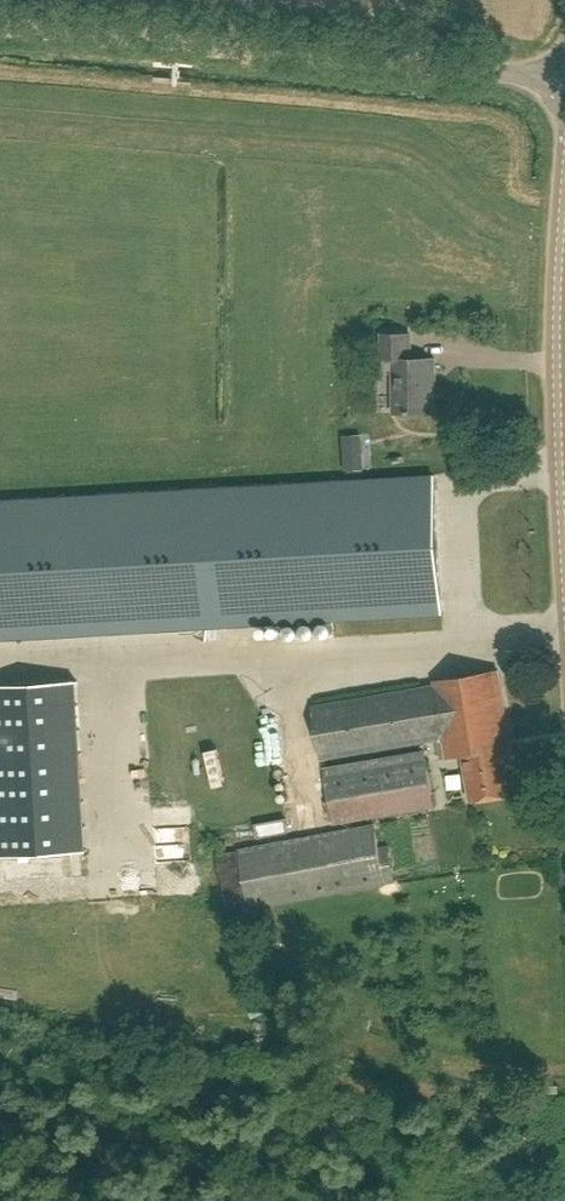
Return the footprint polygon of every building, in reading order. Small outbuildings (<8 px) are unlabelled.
[(434,380),(435,380),(435,358),(410,358),(410,333),(383,333),(383,360),(395,360),(395,412),(434,412),(434,380)] [(434,475),(0,500),(0,638),(442,613),(434,475)] [(512,770),(516,770),(503,674),(436,683),(437,688),(315,705),(322,755),(439,739),(442,757),(465,754),(471,798),(515,792),(512,770)] [(232,840),(290,832),(275,716),(217,724),(232,840)] [(335,823),(436,807),(427,752),(326,769),(335,823)] [(252,909),(387,885),(376,825),(241,849),(252,909)] [(8,847),(14,863),(31,856),(26,841),(8,847)]
